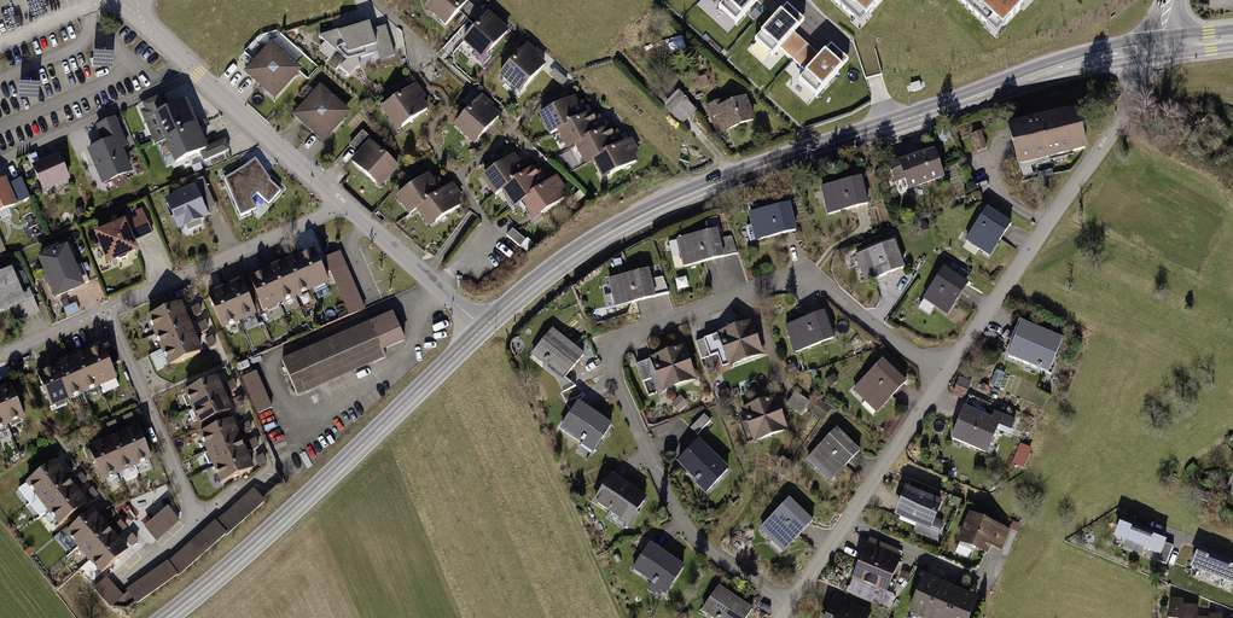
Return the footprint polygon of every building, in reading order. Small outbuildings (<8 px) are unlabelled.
[(427,12),(449,30),(475,0),(438,0),(427,12)] [(860,19),(877,0),(839,0),(860,19)] [(997,30),(1024,0),(964,0),(997,30)] [(513,36),(492,16),(465,43),(486,63),(513,36)] [(346,72),(397,59),(388,26),(372,30),(371,23),(319,37),(325,59),(346,53),(349,64),(344,65),(346,72)] [(304,73),(273,46),(247,77),(277,103),(304,73)] [(551,68),(530,49),(503,78),(525,98),(551,68)] [(419,87),(383,111),(399,133),(434,110),(419,87)] [(353,114),(322,88),(295,118),(326,145),(353,114)] [(748,94),(708,108),(719,138),(759,123),(748,94)] [(682,95),(667,110),(683,126),(698,111),(682,95)] [(505,117),(483,97),(455,128),(478,148),(505,117)] [(580,99),(543,117),(552,137),(562,132),(572,152),(580,149),(589,167),(598,163),(607,181),(643,164),(632,141),(625,145),(616,128),(609,131),(599,111),(589,116),(580,99)] [(191,105),(157,120),(180,172),(229,151),(224,138),(208,145),(191,105)] [(1076,109),(1007,127),(1018,168),(1087,150),(1076,109)] [(105,147),(91,152),(105,187),(135,175),(125,151),(130,150),(118,121),(98,129),(105,147)] [(401,171),(369,142),(351,161),(384,191),(401,171)] [(938,151),(892,166),(897,182),(908,179),(912,191),(948,179),(938,151)] [(271,176),(256,156),(218,172),(238,222),(253,215),(259,220),(286,189),(271,176)] [(521,156),(485,180),(499,200),(507,195),(517,210),(526,204),(537,221),(573,198),(559,177),(550,183),(539,167),(532,172),(521,156)] [(62,157),(36,167),(46,193),(72,182),(62,157)] [(443,194),(431,176),(398,197),(413,221),(421,216),(431,230),(467,206),(454,187),(443,194)] [(866,178),(824,189),(831,215),(872,205),(866,178)] [(8,181),(0,185),(0,218),(20,209),(8,181)] [(206,182),(168,199),(182,232),(221,215),(206,182)] [(796,204),(754,213),(760,242),(802,233),(796,204)] [(1015,226),(990,208),(967,241),(992,258),(1015,226)] [(146,216),(97,237),(111,267),(142,254),(137,242),(154,235),(146,216)] [(720,229),(680,239),(688,269),(728,259),(720,229)] [(516,231),(509,238),(523,250),(529,243),(516,231)] [(899,243),(858,257),(867,284),(908,270),(899,243)] [(69,246),(40,258),(59,302),(88,289),(69,246)] [(317,252),(252,279),(267,314),(332,286),(317,252)] [(326,258),(346,319),(364,313),(345,253),(326,258)] [(972,284),(947,268),(926,301),(951,317),(972,284)] [(651,269),(611,280),(619,310),(659,300),(651,269)] [(0,278),(0,313),(2,318),(15,312),(31,305),(26,294),(16,271),(0,278)] [(246,283),(211,298),(226,332),(261,317),(246,283)] [(604,300),(608,313),(615,311),(610,298),(604,300)] [(184,306),(150,320),(172,370),(206,356),(184,306)] [(828,314),(788,327),(798,355),(837,341),(828,314)] [(768,355),(755,322),(719,335),(732,368),(768,355)] [(371,323),(285,363),(301,398),(388,359),(371,323)] [(1067,340),(1026,324),(1012,360),(1053,376),(1067,340)] [(589,354),(554,329),(534,356),(569,381),(589,354)] [(687,347),(652,359),(663,395),(699,383),(687,347)] [(106,349),(40,377),(54,411),(121,383),(106,349)] [(887,361),(856,391),(880,416),(911,385),(887,361)] [(795,365),(787,368),(791,378),(800,375),(795,365)] [(257,415),(273,409),(258,372),(243,378),(257,415)] [(835,376),(827,381),(832,389),(840,384),(835,376)] [(220,379),(187,393),(202,429),(235,415),(220,379)] [(0,393),(0,434),(28,422),(13,388),(0,393)] [(727,390),(717,394),(721,405),(732,400),(727,390)] [(798,391),(787,407),(803,418),(814,402),(798,391)] [(779,398),(745,410),(758,445),(792,433),(779,398)] [(616,427),(580,403),(562,430),(598,454),(616,427)] [(822,403),(814,414),(825,422),(833,410),(822,403)] [(994,419),(969,410),(957,441),(992,455),(1002,427),(1015,432),(1019,421),(996,413),(994,419)] [(237,424),(204,437),(223,487),(257,474),(237,424)] [(840,429),(809,460),(834,485),(865,454),(840,429)] [(141,430),(91,450),(106,486),(156,465),(141,430)] [(732,471),(700,441),(678,465),(711,494),(732,471)] [(1033,451),(1022,447),(1015,467),(1026,471),(1033,451)] [(93,507),(58,461),(27,485),(62,530),(93,507)] [(651,501),(614,476),(596,504),(632,528),(651,501)] [(947,504),(909,489),(898,517),(919,525),(916,534),(940,543),(947,525),(940,522),(947,504)] [(269,505),(254,490),(170,563),(128,592),(141,608),(185,578),(269,505)] [(818,523),(793,499),(762,530),(787,554),(818,523)] [(181,523),(170,510),(146,530),(159,543),(181,523)] [(715,510),(706,512),(709,523),(718,520),(715,510)] [(136,553),(96,512),(69,537),(109,579),(136,553)] [(1013,529),(972,514),(960,545),(991,557),(994,548),(1004,552),(1013,529)] [(1172,542),(1124,523),(1118,538),(1166,557),(1172,542)] [(906,558),(868,543),(854,580),(892,595),(906,558)] [(688,568),(653,544),(635,569),(655,583),(649,591),(665,602),(688,568)] [(1201,553),(1194,569),(1232,585),(1232,566),(1201,553)] [(928,578),(913,614),(921,617),(976,617),(983,600),(928,578)] [(722,586),(705,612),(714,617),(750,617),(756,608),(722,586)] [(837,597),(828,617),(874,617),(876,612),(837,597)] [(1172,600),(1171,617),(1226,617),(1225,617),(1204,616),(1204,608),(1186,607),(1187,601),(1172,600)]
